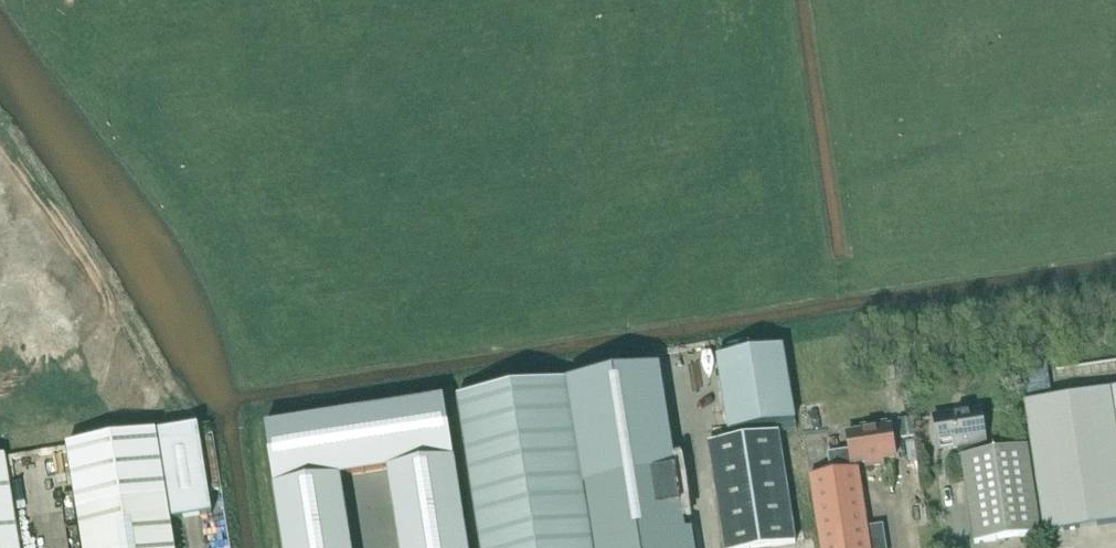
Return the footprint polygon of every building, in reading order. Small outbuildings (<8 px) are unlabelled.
[(785,348),(717,359),(729,433),(797,422),(785,348)] [(660,367),(569,381),(586,487),(677,473),(660,367)] [(897,367),(882,369),(883,383),(898,382),(897,367)] [(458,398),(482,547),(594,547),(568,381),(458,398)] [(1026,404),(1046,535),(1115,524),(1115,390),(1026,404)] [(445,400),(356,414),(365,474),(389,470),(455,460),(445,400)] [(967,457),(985,455),(984,446),(987,445),(982,410),(935,418),(939,447),(954,445),(954,449),(965,447),(967,457)] [(356,414),(266,428),(275,488),(341,477),(365,474),(356,414)] [(832,475),(855,471),(854,466),(867,464),(867,468),(884,466),(882,456),(896,454),(892,429),(888,429),(888,425),(863,429),(864,433),(848,436),(851,452),(829,455),(832,475)] [(68,446),(85,547),(176,547),(172,522),(214,514),(199,426),(158,433),(68,446)] [(710,445),(725,547),(781,547),(797,546),(779,434),(710,445)] [(967,457),(962,458),(976,545),(1041,535),(1028,448),(985,455),(967,457)] [(0,458),(0,547),(17,547),(3,457),(0,458)] [(455,460),(389,470),(394,502),(460,492),(455,460)] [(811,478),(822,547),(887,547),(883,527),(868,530),(859,470),(855,471),(832,475),(811,478)] [(341,477),(275,488),(280,520),(346,510),(341,477)] [(460,492),(394,502),(400,535),(465,525),(460,492)] [(280,520),(285,547),(317,547),(351,543),(346,510),(280,520)] [(400,535),(402,547),(469,547),(465,525),(400,535)] [(595,547),(596,547),(695,547),(693,532),(687,533),(595,547)]
